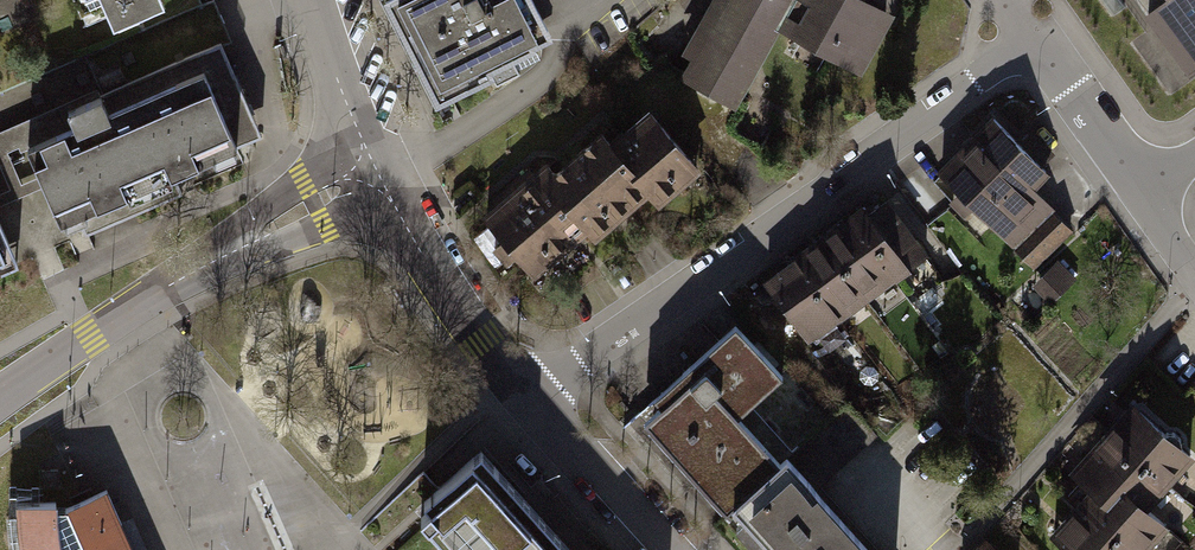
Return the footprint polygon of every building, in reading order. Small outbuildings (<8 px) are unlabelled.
[(119,27),(178,0),(107,0),(119,27)] [(384,7),(438,110),(536,59),(531,50),(550,40),(529,0),(398,0),(384,7)] [(669,70),(735,106),(778,28),(861,73),(894,12),(872,0),(707,0),(669,70)] [(1145,15),(1189,78),(1194,74),(1194,0),(1163,0),(1145,15)] [(68,129),(23,149),(57,226),(232,149),(199,75),(115,111),(106,90),(60,110),(68,129)] [(541,155),(476,210),(530,274),(583,229),(588,235),(644,188),(654,199),(697,163),(646,103),(606,137),(595,125),(552,161),(541,155)] [(993,107),(929,169),(1009,251),(1057,204),(1041,187),(1057,171),(993,107)] [(862,203),(850,213),(898,275),(927,253),(885,198),(868,211),(862,203)] [(23,263),(0,210),(0,273),(23,263)] [(1053,212),(1016,250),(1035,269),(1072,231),(1053,212)] [(850,213),(820,235),(868,298),(898,275),(850,213)] [(820,235),(790,258),(838,320),(868,298),(820,235)] [(790,258),(761,281),(808,343),(838,320),(790,258)] [(1057,261),(1031,286),(1050,305),(1076,279),(1057,261)] [(726,509),(780,459),(738,415),(781,374),(734,324),(637,414),(726,509)] [(1132,402),(1104,433),(1166,488),(1194,456),(1132,402)] [(1090,490),(1151,544),(1167,525),(1148,508),(1166,488),(1104,433),(1070,472),(1090,490)] [(487,453),(420,515),(453,549),(577,549),(487,453)] [(726,509),(764,549),(865,549),(780,459),(726,509)] [(0,502),(0,518),(6,549),(127,549),(99,489),(56,502),(0,502)] [(1090,490),(1051,535),(1068,549),(1146,549),(1151,544),(1090,490)]
